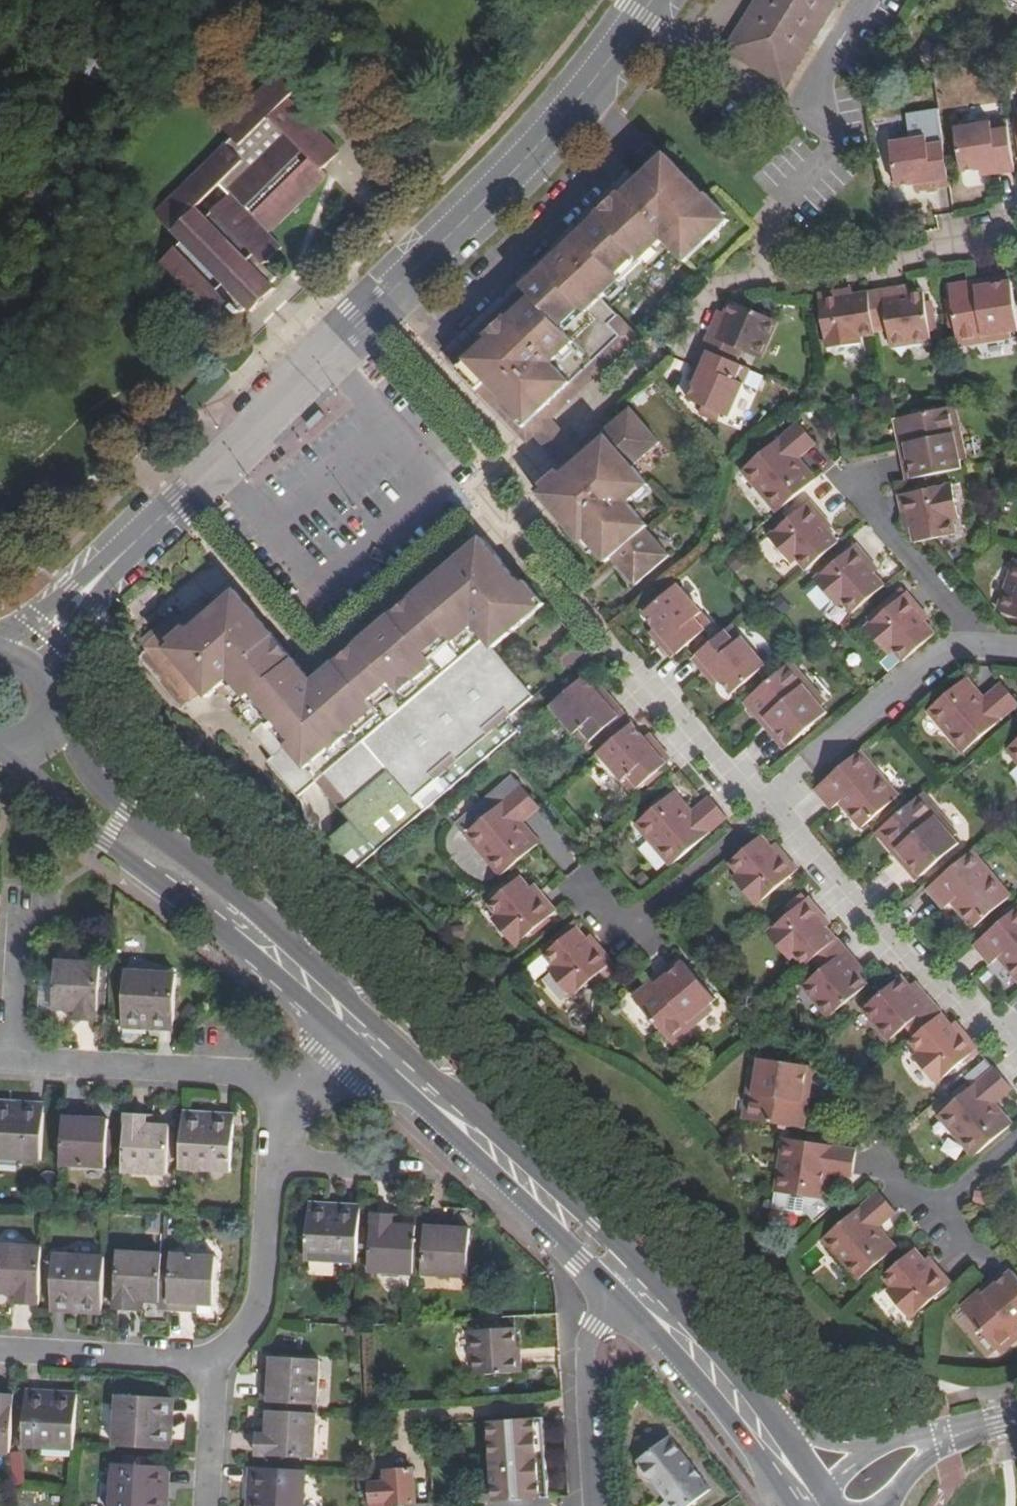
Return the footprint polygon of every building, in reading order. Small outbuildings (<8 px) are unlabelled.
[(720,56),(786,90),(843,0),(756,0),(720,56)] [(324,158),(336,147),(292,100),(298,94),(280,76),(224,129),(232,138),(155,213),(163,221),(230,156),(285,213),(328,172),(323,167),(328,162),(324,158)] [(983,175),(1016,170),(1009,117),(959,125),(967,169),(981,167),(983,175)] [(953,185),(945,133),(892,141),(898,183),(919,180),(929,179),(930,187),(953,185)] [(324,158),(328,162),(339,151),(336,147),(324,158)] [(670,150),(646,171),(625,190),(624,188),(613,198),(600,209),(602,212),(552,258),(529,279),(539,290),(473,348),(485,363),(524,408),(532,416),(549,402),(556,411),(558,409),(569,399),(605,366),(645,331),(610,291),(672,236),(690,257),(734,219),(729,213),(731,210),(712,190),(710,192),(670,150)] [(268,230),(285,213),(230,156),(163,221),(184,243),(178,248),(174,244),(155,262),(209,316),(227,300),(232,305),(229,308),(236,315),(246,307),(252,312),(257,307),(254,303),(266,291),(269,295),(276,288),(270,282),(277,275),(264,263),(283,244),(268,230)] [(929,179),(919,180),(920,189),(930,187),(929,179)] [(985,277),(959,281),(968,343),(1016,337),(1016,272),(985,277)] [(539,290),(529,279),(517,290),(496,309),(479,325),(462,341),(454,348),(531,433),(541,424),(556,411),(549,402),(532,416),(524,408),(485,363),(473,348),(539,290)] [(891,285),(897,323),(900,342),(941,337),(933,287),(911,290),(910,283),(891,285)] [(868,333),(884,331),(883,324),(877,287),(861,289),(861,284),(827,289),(836,346),(870,340),(868,333)] [(883,324),(897,323),(891,285),(877,287),(883,324)] [(254,303),(257,307),(269,295),(266,291),(254,303)] [(726,314),(717,333),(755,349),(768,355),(785,316),(754,301),(742,297),(736,308),(732,317),(726,314)] [(730,305),(726,314),(732,317),(736,308),(730,305)] [(712,344),(749,361),(755,349),(717,333),(712,344)] [(712,344),(703,363),(708,365),(702,378),(694,394),(711,401),(708,408),(717,413),(721,405),(730,409),(737,412),(757,364),(749,361),(712,344)] [(697,375),(702,378),(708,365),(703,363),(697,375)] [(604,438),(592,448),(565,471),(553,482),(563,493),(555,499),(562,508),(574,522),(586,536),(594,530),(606,545),(614,555),(620,550),(643,577),(678,547),(656,519),(658,518),(637,493),(657,475),(641,455),(669,431),(640,398),(626,410),(613,421),(617,427),(604,438)] [(721,405),(717,413),(726,417),(730,409),(721,405)] [(913,440),(920,475),(970,466),(968,459),(975,457),(970,433),(966,434),(961,407),(903,419),(907,441),(913,440)] [(965,407),(961,407),(966,434),(970,433),(965,407)] [(556,411),(541,424),(570,458),(561,466),(565,471),(592,448),(558,409),(556,411)] [(749,467),(785,509),(824,476),(806,455),(825,439),(806,417),(749,467)] [(915,476),(920,475),(913,440),(907,441),(908,442),(915,476)] [(565,471),(561,466),(542,483),(555,499),(563,493),(553,482),(565,471)] [(918,515),(920,523),(923,538),(937,536),(964,531),(961,515),(967,513),(961,481),(907,490),(912,517),(918,515)] [(804,554),(815,567),(843,543),(832,530),(838,525),(816,497),(775,532),(798,559),(804,554)] [(269,758),(302,796),(320,780),(350,815),(399,775),(417,798),(538,695),(497,645),(549,600),(530,578),(526,581),(520,573),(486,533),(396,611),(395,610),(361,640),(361,641),(340,659),(339,659),(329,668),(309,666),(298,653),(297,654),(289,644),(278,632),(279,630),(260,607),(246,591),(239,584),(214,605),(206,595),(195,605),(172,625),(152,643),(192,691),(201,683),(209,693),(219,685),(275,753),(269,758)] [(848,597),(860,611),(890,585),(880,571),(886,565),(864,538),(818,576),(841,603),(848,597)] [(1006,605),(1016,609),(1016,573),(1006,605)] [(650,612),(661,625),(669,634),(664,638),(669,643),(670,642),(681,655),(693,645),(719,623),(685,582),(650,612)] [(817,585),(808,596),(828,612),(837,601),(817,585)] [(899,645),(910,658),(939,633),(929,619),(933,614),(911,588),(870,624),(892,651),(899,645)] [(700,654),(712,668),(724,683),(731,676),(741,688),(773,661),(740,621),(700,654)] [(669,634),(661,625),(656,629),(664,638),(669,634)] [(554,656),(566,671),(592,650),(579,635),(554,656)] [(804,655),(754,697),(794,744),(837,708),(830,698),(835,693),(804,655)] [(1002,679),(984,694),(967,673),(930,703),(965,746),(1016,703),(1016,697),(1002,679)] [(618,695),(613,700),(605,691),(592,675),(576,688),(560,702),(593,741),(603,733),(630,710),(618,695)] [(613,700),(618,695),(611,686),(605,691),(613,700)] [(603,733),(612,744),(640,721),(630,710),(603,733)] [(612,744),(605,750),(638,789),(677,756),(655,730),(650,734),(640,721),(612,744)] [(900,790),(863,745),(817,783),(831,802),(844,793),(865,818),(900,790)] [(507,873),(544,842),(528,824),(546,808),(525,783),(470,832),(507,873)] [(962,827),(927,785),(877,827),(916,874),(960,838),(955,833),(962,827)] [(716,793),(711,797),(696,810),(679,789),(640,821),(674,863),(729,819),(734,815),(716,793)] [(767,833),(734,860),(743,871),(737,876),(759,902),(803,867),(781,840),(775,844),(767,833)] [(1007,891),(970,846),(925,884),(942,905),(952,897),(971,921),(1007,891)] [(518,947),(562,909),(547,890),(546,889),(545,889),(541,893),(536,887),(525,874),(489,905),(498,916),(495,920),(518,947)] [(541,883),(536,887),(541,893),(545,889),(541,883)] [(793,952),(805,966),(807,964),(838,938),(828,926),(832,922),(811,896),(768,931),(789,956),(793,952)] [(1016,902),(971,940),(987,959),(996,951),(1016,976),(1016,903),(1016,902)] [(575,999),(620,962),(600,938),(595,943),(590,937),(580,925),(548,952),(558,966),(552,971),(575,999)] [(596,933),(590,937),(595,943),(600,938),(596,933)] [(802,983),(829,1017),(866,986),(856,973),(862,967),(846,947),(814,973),(802,983)] [(685,953),(656,976),(660,980),(688,957),(685,953)] [(718,995),(688,957),(660,980),(656,976),(635,992),(673,1038),(694,1022),(696,1026),(720,1007),(713,999),(718,995)] [(100,964),(59,961),(56,1010),(81,1012),(81,1022),(96,1023),(100,964)] [(119,1030),(140,1032),(141,1021),(173,1023),(176,976),(123,973),(119,1030)] [(901,1028),(933,1001),(915,979),(909,983),(902,975),(898,978),(861,1010),(887,1040),(901,1028)] [(943,1011),(933,1001),(901,1028),(909,1039),(943,1011)] [(943,1011),(909,1039),(907,1041),(917,1053),(908,1060),(930,1086),(979,1046),(955,1019),(952,1022),(943,1011)] [(172,1034),(173,1023),(141,1021),(140,1032),(172,1034)] [(677,1041),(696,1026),(694,1022),(673,1038),(677,1041)] [(806,1096),(804,1096),(794,1094),(799,1058),(759,1052),(757,1060),(752,1060),(748,1088),(754,1089),(758,1089),(754,1115),(803,1123),(806,1096)] [(794,1094),(804,1096),(809,1060),(799,1058),(794,1094)] [(939,1111),(974,1154),(1011,1123),(994,1103),(1014,1086),(995,1064),(939,1111)] [(758,1089),(754,1089),(750,1114),(754,1115),(758,1089)] [(42,1117),(12,1114),(12,1107),(0,1106),(0,1161),(40,1164),(42,1117)] [(12,1114),(42,1117),(42,1108),(12,1107),(12,1114)] [(64,1113),(62,1167),(103,1170),(106,1122),(83,1121),(83,1114),(64,1113)] [(202,1121),(202,1114),(183,1113),(180,1168),(232,1171),(235,1123),(202,1121)] [(235,1116),(202,1114),(202,1121),(235,1123),(235,1116)] [(128,1117),(125,1173),(168,1176),(171,1126),(146,1125),(147,1118),(128,1117)] [(829,1167),(850,1170),(853,1171),(857,1147),(787,1135),(778,1189),(824,1197),(829,1167)] [(880,1187),(876,1191),(824,1236),(860,1278),(898,1244),(881,1225),(898,1209),(880,1187)] [(317,1212),(317,1203),(302,1202),(298,1261),(346,1264),(349,1215),(317,1212)] [(317,1212),(349,1215),(349,1205),(317,1203),(317,1212)] [(371,1270),(414,1273),(416,1248),(425,1248),(426,1218),(416,1218),(416,1223),(393,1221),(393,1213),(374,1212),(371,1270)] [(452,1220),(426,1218),(425,1248),(416,1248),(414,1273),(470,1277),(473,1227),(452,1225),(452,1220)] [(39,1308),(42,1249),(0,1246),(0,1296),(20,1297),(19,1307),(39,1308)] [(912,1314),(952,1280),(936,1261),(932,1265),(925,1257),(915,1246),(907,1253),(884,1272),(895,1285),(890,1289),(912,1314)] [(929,1254),(925,1257),(932,1265),(936,1261),(929,1254)] [(161,1314),(169,1314),(171,1285),(162,1284),(163,1258),(118,1255),(115,1312),(134,1313),(135,1302),(161,1304),(161,1314)] [(87,1309),(87,1316),(104,1317),(107,1260),(55,1257),(52,1307),(87,1309)] [(216,1262),(163,1258),(162,1284),(171,1285),(169,1314),(187,1315),(188,1306),(212,1306),(216,1262)] [(1004,1263),(987,1278),(977,1286),(980,1289),(1009,1264),(1006,1261),(1004,1263)] [(1009,1264),(980,1289),(977,1286),(963,1298),(980,1318),(976,1321),(1000,1349),(1016,1335),(1016,1273),(1009,1264)] [(980,1318),(963,1298),(959,1302),(976,1321),(980,1318)] [(52,1314),(87,1316),(87,1309),(52,1307),(52,1314)] [(521,1375),(520,1359),(515,1359),(514,1351),(513,1329),(472,1332),(476,1378),(521,1375)] [(264,1385),(263,1403),(290,1404),(290,1413),(317,1415),(320,1363),(274,1361),(273,1385),(264,1385)] [(27,1392),(27,1401),(58,1403),(58,1395),(27,1392)] [(58,1403),(27,1401),(24,1447),(75,1450),(75,1446),(78,1396),(58,1395),(58,1403)] [(172,1451),(173,1431),(164,1430),(165,1401),(119,1398),(117,1448),(172,1451)] [(11,1456),(14,1400),(0,1399),(0,1456),(11,1456)] [(164,1430),(173,1431),(174,1401),(165,1401),(164,1430)] [(314,1458),(317,1415),(290,1413),(290,1404),(263,1403),(262,1414),(265,1414),(264,1437),(257,1437),(257,1455),(314,1458)] [(639,1464),(639,1465),(639,1466),(638,1467),(638,1468),(638,1469),(638,1470),(638,1471),(638,1472),(639,1473),(639,1474),(640,1475),(640,1476),(641,1477),(642,1477),(642,1478),(644,1478),(644,1479),(646,1479),(647,1479),(648,1479),(649,1480),(650,1479),(651,1479),(664,1497),(658,1502),(661,1505),(687,1505),(709,1489),(668,1436),(637,1461),(639,1464)] [(169,1500),(160,1499),(162,1470),(117,1467),(114,1505),(169,1505),(169,1500)] [(248,1503),(248,1505),(305,1505),(307,1472),(257,1469),(256,1503),(248,1503)] [(250,1469),(248,1503),(256,1503),(257,1469),(250,1469)] [(370,1501),(370,1505),(383,1505),(382,1501),(388,1501),(388,1503),(417,1502),(414,1469),(389,1470),(390,1482),(373,1483),(373,1501),(370,1501)] [(160,1499),(169,1500),(171,1470),(162,1470),(160,1499)] [(514,1494),(505,1494),(504,1482),(487,1482),(487,1475),(458,1476),(460,1501),(484,1501),(484,1505),(515,1505),(514,1494)]
